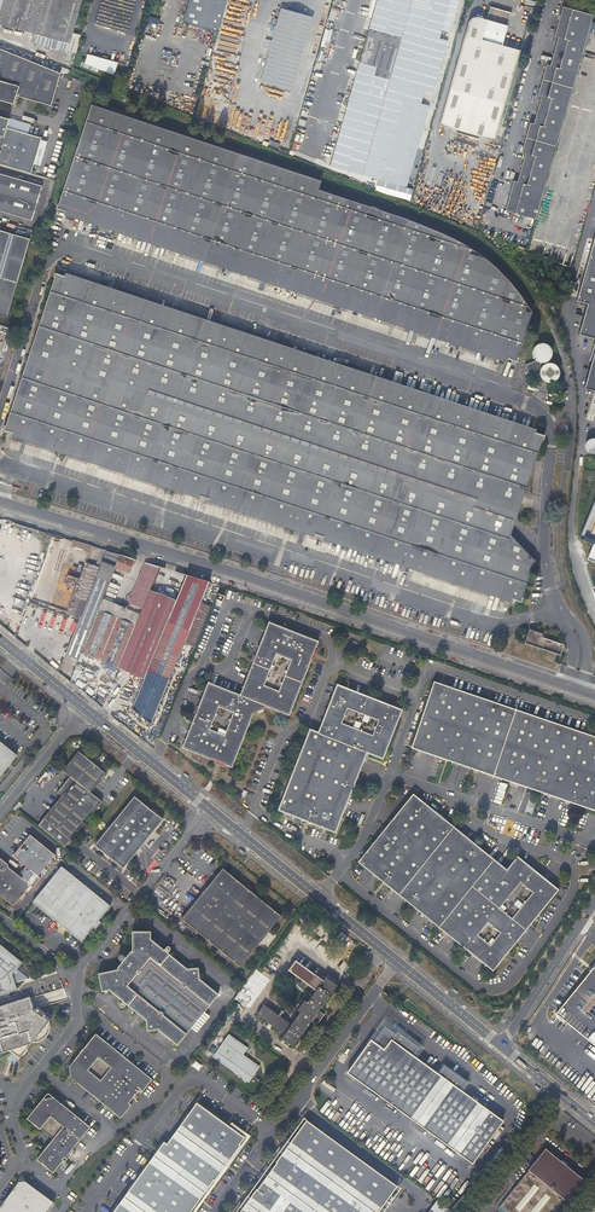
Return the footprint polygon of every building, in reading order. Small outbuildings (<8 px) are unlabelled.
[(0,14),(0,23),(35,34),(69,44),(82,0),(4,0),(0,14)] [(95,23),(127,32),(135,0),(102,0),(95,23)] [(183,22),(219,32),(228,0),(189,0),(183,22)] [(443,56),(444,50),(447,40),(443,39),(444,33),(441,32),(441,30),(445,31),(447,23),(452,24),(452,23),(446,21),(449,12),(446,12),(447,10),(449,11),(451,5),(457,7),(457,4),(454,3),(449,2),(450,0),(378,0),(332,166),(406,186),(443,56)] [(446,21),(452,23),(457,7),(451,5),(449,11),(449,12),(446,21)] [(292,89),(312,17),(276,6),(255,79),(292,89)] [(540,204),(594,14),(563,6),(555,35),(559,36),(550,65),(547,64),(538,93),(542,94),(534,123),(530,122),(522,151),(525,152),(517,181),(514,180),(509,195),(540,204)] [(490,7),(486,21),(479,46),(463,42),(440,125),(495,141),(520,50),(501,45),(510,13),(490,7)] [(479,46),(486,21),(474,17),(473,17),(471,18),(470,18),(469,19),(468,21),(463,42),(479,46)] [(443,39),(447,40),(452,24),(447,23),(445,31),(444,33),(443,39)] [(356,56),(360,34),(349,32),(344,54),(356,56)] [(70,44),(69,44),(35,34),(33,41),(68,50),(70,44)] [(586,42),(582,59),(591,61),(594,44),(586,42)] [(0,48),(0,100),(13,104),(16,95),(50,104),(59,72),(0,48)] [(102,59),(102,58),(87,54),(85,63),(84,66),(114,75),(117,63),(106,60),(102,59)] [(84,66),(85,63),(80,62),(79,69),(92,74),(94,70),(84,67),(84,66)] [(322,179),(92,103),(59,204),(57,204),(56,208),(516,361),(517,357),(515,356),(532,310),(517,288),(510,280),(499,269),(474,246),(443,231),(406,217),(319,188),(322,179)] [(31,173),(40,138),(6,128),(9,119),(0,117),(0,164),(31,173)] [(31,220),(41,186),(0,174),(0,211),(31,220)] [(16,282),(29,239),(0,231),(0,277),(16,282)] [(575,303),(586,306),(577,336),(594,342),(594,233),(575,303)] [(544,433),(55,272),(54,276),(55,277),(5,424),(4,424),(2,428),(520,599),(521,595),(520,594),(532,557),(510,531),(544,433)] [(0,277),(0,315),(6,317),(16,282),(0,277)] [(535,359),(525,364),(531,376),(535,374),(534,372),(540,369),(540,372),(540,373),(541,376),(541,377),(543,379),(546,381),(548,382),(550,382),(553,382),(555,381),(558,379),(560,375),(560,373),(560,371),(560,369),(559,367),(558,365),(556,364),(554,363),(552,362),(550,362),(547,362),(546,363),(544,364),(543,365),(541,362),(544,362),(547,361),(549,360),(550,358),(552,356),(552,353),(552,350),(551,347),(550,345),(548,344),(546,342),(543,342),(540,342),(537,343),(535,345),(534,346),(533,349),(532,352),(532,353),(533,355),(533,357),(535,359)] [(582,391),(594,394),(594,345),(582,391)] [(73,542),(71,547),(82,550),(84,545),(73,542)] [(592,544),(586,560),(594,563),(594,545),(592,544)] [(101,549),(94,567),(99,569),(106,550),(101,549)] [(99,569),(79,619),(76,627),(89,632),(98,611),(102,600),(114,569),(120,555),(120,554),(106,550),(99,569)] [(134,560),(120,555),(114,569),(128,574),(134,560)] [(85,563),(78,582),(66,614),(79,619),(99,569),(94,567),(85,563)] [(138,615),(158,566),(156,565),(150,563),(130,611),(138,615)] [(132,709),(131,710),(150,726),(188,632),(200,604),(208,584),(186,576),(175,601),(144,679),(143,682),(132,709)] [(199,636),(217,591),(215,590),(208,607),(200,604),(188,632),(199,636)] [(134,626),(117,668),(144,679),(175,601),(156,594),(149,591),(139,615),(134,626)] [(134,626),(139,615),(138,615),(130,611),(102,600),(98,611),(134,626)] [(81,653),(117,668),(134,626),(98,611),(89,632),(81,653)] [(317,645),(308,641),(269,626),(256,658),(254,664),(240,698),(208,685),(185,751),(213,762),(215,761),(220,763),(224,766),(231,769),(246,731),(252,716),(256,715),(262,712),(266,711),(287,719),(310,662),(311,657),(312,653),(314,652),(317,645)] [(89,632),(76,627),(64,659),(70,662),(77,665),(81,653),(89,632)] [(542,634),(528,629),(523,642),(559,655),(562,644),(541,637),(542,634)] [(74,671),(77,665),(70,662),(68,666),(74,671)] [(63,677),(70,682),(74,671),(68,666),(63,677)] [(123,705),(132,709),(143,682),(134,678),(123,705)] [(434,683),(412,748),(594,812),(594,738),(434,683)] [(335,686),(318,732),(310,730),(278,812),(334,834),(365,754),(381,761),(399,711),(335,686)] [(15,753),(0,741),(0,772),(15,753)] [(104,772),(78,751),(62,771),(69,778),(67,780),(65,779),(55,792),(57,793),(60,795),(42,818),(69,840),(101,801),(89,791),(104,772)] [(378,879),(382,882),(492,971),(557,890),(516,857),(506,870),(418,799),(413,795),(396,816),(358,863),(378,879)] [(162,819),(147,806),(134,796),(94,845),(122,869),(162,819)] [(12,906),(29,885),(32,887),(40,877),(37,875),(54,854),(29,834),(21,844),(17,845),(18,847),(12,855),(24,865),(16,875),(6,866),(0,861),(0,896),(12,906)] [(60,866),(31,902),(80,942),(92,928),(94,929),(100,922),(97,921),(109,906),(60,866)] [(218,875),(181,920),(239,968),(281,918),(227,874),(218,875)] [(184,937),(175,931),(173,934),(181,940),(184,937)] [(122,963),(117,969),(117,971),(97,976),(101,993),(108,991),(122,1002),(119,1005),(119,1008),(120,1008),(122,1009),(123,1008),(126,1006),(145,1022),(146,1032),(158,1032),(177,1047),(219,997),(199,981),(198,970),(187,971),(167,955),(170,951),(170,949),(169,949),(168,948),(166,948),(163,952),(150,940),(150,933),(132,933),(132,953),(130,953),(125,959),(123,958),(120,956),(119,955),(118,955),(117,956),(117,957),(117,958),(118,959),(120,961),(122,963)] [(14,968),(19,961),(0,945),(0,993),(14,989),(11,981),(9,974),(14,968)] [(323,981),(295,961),(288,971),(316,991),(312,996),(306,992),(290,1015),(295,1019),(291,1024),(263,1005),(257,1015),(284,1034),(281,1039),(293,1047),(309,1024),(311,1021),(316,1025),(325,1013),(322,1010),(320,1012),(318,1010),(320,1008),(321,1008),(337,986),(325,977),(323,981)] [(594,967),(556,1014),(594,1046),(594,968),(594,967)] [(24,976),(14,968),(9,974),(11,981),(24,976)] [(0,1009),(0,1054),(8,1052),(18,1060),(32,1043),(34,1043),(36,1043),(38,1042),(40,1042),(43,1040),(45,1038),(46,1037),(48,1033),(49,1029),(49,1026),(49,1022),(52,1019),(50,1020),(44,1015),(45,1014),(38,1009),(32,1011),(28,1000),(0,1009)] [(385,1021),(370,1040),(373,1042),(384,1027),(395,1034),(397,1032),(419,1049),(413,1057),(416,1058),(423,1048),(385,1021)] [(370,1040),(347,1073),(472,1164),(503,1122),(461,1092),(467,1083),(443,1066),(437,1074),(416,1058),(413,1057),(419,1049),(397,1032),(395,1034),(384,1027),(373,1042),(370,1040)] [(229,1035),(213,1057),(248,1083),(259,1067),(243,1055),(247,1048),(229,1035)] [(99,1102),(100,1103),(121,1120),(132,1106),(127,1103),(131,1099),(132,1099),(133,1099),(134,1098),(135,1097),(135,1095),(134,1095),(138,1090),(142,1094),(153,1080),(130,1063),(128,1065),(124,1061),(126,1058),(102,1040),(99,1040),(96,1038),(93,1038),(79,1055),(79,1057),(77,1060),(75,1059),(69,1067),(69,1076),(68,1077),(96,1099),(96,1098),(99,1100),(99,1102)] [(37,1127),(41,1130),(44,1133),(49,1135),(50,1136),(52,1139),(54,1141),(53,1142),(55,1143),(52,1146),(50,1146),(37,1162),(42,1166),(43,1165),(49,1171),(53,1175),(63,1163),(65,1164),(67,1161),(66,1160),(70,1155),(72,1155),(74,1152),(73,1151),(91,1129),(83,1123),(81,1123),(78,1120),(78,1119),(54,1100),(47,1100),(46,1101),(45,1101),(44,1101),(43,1101),(42,1102),(27,1121),(33,1126),(37,1127)] [(114,1211),(188,1211),(244,1135),(197,1102),(188,1115),(180,1125),(167,1144),(164,1142),(114,1211)] [(305,1121),(289,1143),(286,1141),(278,1152),(281,1154),(275,1162),(276,1163),(256,1190),(255,1189),(249,1198),(246,1195),(238,1206),(241,1209),(239,1211),(378,1211),(396,1186),(305,1121)] [(582,1180),(545,1150),(500,1207),(501,1207),(507,1211),(555,1211),(582,1180)] [(19,1184),(0,1210),(0,1211),(48,1211),(54,1205),(25,1183),(19,1184)]
